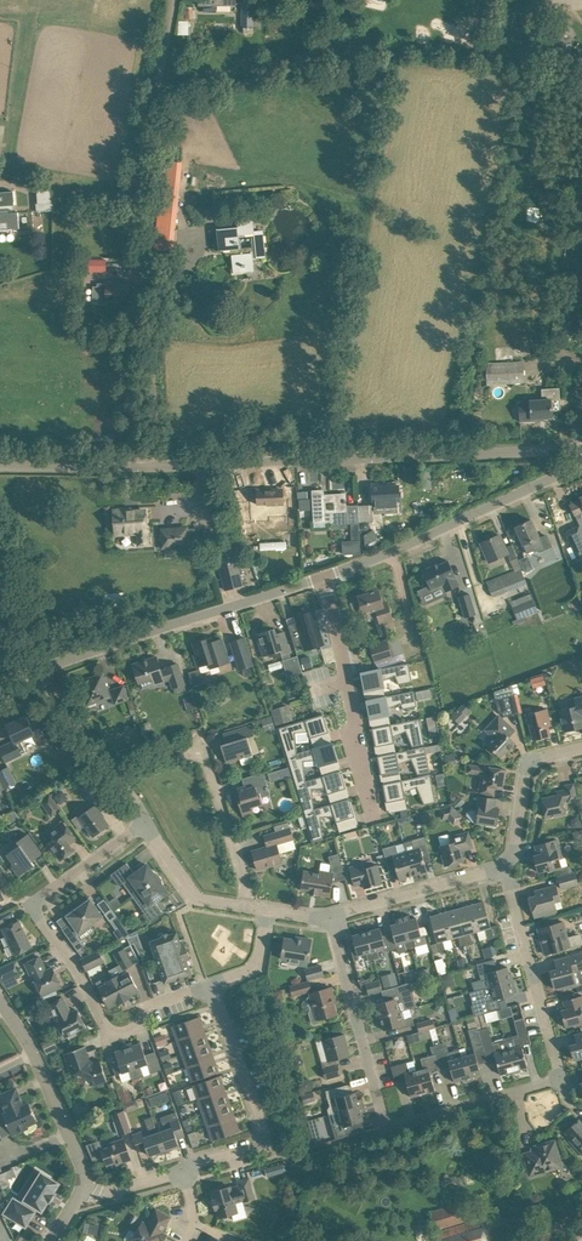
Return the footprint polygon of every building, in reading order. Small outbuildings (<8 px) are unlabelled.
[(242,27),(253,27),(253,2),(242,2),(242,27)] [(181,162),(180,162),(168,161),(163,212),(158,212),(157,226),(175,228),(181,162)] [(18,212),(12,212),(11,204),(14,204),(13,191),(0,192),(0,230),(20,228),(18,212)] [(36,202),(37,211),(53,210),(53,201),(36,202)] [(529,206),(527,220),(537,222),(539,208),(529,206)] [(266,257),(264,235),(255,236),(253,218),(237,220),(238,227),(217,229),(219,251),(231,250),(233,272),(244,271),(243,266),(254,264),(253,258),(266,257)] [(83,272),(98,272),(98,269),(105,269),(105,260),(83,260),(83,272)] [(107,284),(97,284),(97,298),(106,299),(106,300),(129,301),(129,285),(118,285),(118,282),(107,281),(107,284)] [(486,363),(487,385),(524,382),(523,361),(486,363)] [(530,402),(519,402),(520,421),(531,420),(531,419),(552,418),(552,410),(561,410),(559,387),(542,389),(542,399),(530,400),(530,402)] [(369,498),(381,497),(381,502),(400,500),(399,485),(368,487),(369,498)] [(283,512),(282,489),(247,490),(247,491),(248,491),(248,505),(258,505),(259,520),(268,520),(267,512),(283,512)] [(348,523),(360,523),(358,505),(347,506),(346,500),(345,500),(345,494),(323,496),(323,490),(313,490),(314,522),(331,521),(331,529),(348,528),(348,523)] [(229,493),(234,509),(239,508),(236,491),(229,493)] [(570,504),(579,523),(581,522),(581,497),(580,497),(581,500),(570,504)] [(310,499),(299,499),(299,510),(310,510),(310,499)] [(358,505),(360,523),(360,529),(361,529),(361,533),(370,532),(370,521),(372,521),(371,504),(358,505)] [(252,527),(247,508),(238,510),(242,529),(252,527)] [(115,531),(138,530),(139,544),(148,543),(145,510),(124,512),(124,509),(113,510),(115,531)] [(539,538),(536,530),(531,519),(515,526),(520,538),(527,554),(536,550),(540,552),(544,549),(543,547),(539,538)] [(580,525),(565,532),(577,557),(581,554),(581,529),(580,525)] [(161,529),(162,547),(188,545),(187,527),(161,529)] [(297,533),(284,533),(284,543),(297,542),(297,533)] [(517,558),(514,551),(511,544),(505,547),(499,534),(481,542),(490,562),(508,554),(511,561),(517,558)] [(342,541),(343,555),(361,554),(360,540),(342,541)] [(243,585),(240,573),(234,550),(216,554),(225,589),(243,585)] [(523,572),(533,568),(527,554),(518,559),(523,572)] [(435,566),(435,564),(422,570),(423,572),(421,578),(426,580),(431,589),(443,584),(446,591),(459,585),(456,578),(448,560),(435,566)] [(487,581),(492,597),(527,584),(521,569),(487,581)] [(361,606),(363,613),(376,609),(380,624),(393,620),(388,603),(383,605),(378,590),(358,596),(358,594),(349,596),(352,608),(361,606)] [(459,596),(465,617),(476,614),(469,593),(459,596)] [(512,607),(517,620),(538,611),(533,599),(512,607)] [(296,622),(288,624),(292,636),(319,627),(314,610),(294,616),(296,622)] [(319,627),(292,636),(295,647),(303,644),(305,651),(325,644),(319,627)] [(272,653),(274,658),(290,652),(284,631),(276,634),(274,628),(256,633),(263,656),(272,653)] [(211,637),(205,639),(193,643),(197,657),(194,658),(197,667),(209,663),(210,668),(230,662),(222,638),(212,641),(211,637)] [(253,665),(244,637),(231,642),(239,669),(253,665)] [(371,644),(377,662),(393,657),(387,639),(371,644)] [(291,657),(287,658),(292,675),(302,672),(297,655),(291,657)] [(138,682),(159,676),(161,682),(170,679),(173,687),(184,684),(177,663),(166,667),(167,669),(161,671),(157,656),(132,664),(138,682)] [(380,668),(361,672),(361,675),(364,690),(378,688),(379,697),(385,696),(383,687),(384,687),(383,680),(395,675),(398,684),(412,681),(409,663),(380,668)] [(198,668),(187,672),(192,686),(203,682),(198,668)] [(529,678),(531,687),(544,684),(542,675),(529,678)] [(109,696),(108,692),(106,688),(109,687),(105,677),(101,678),(97,676),(80,682),(85,696),(82,697),(86,707),(96,704),(95,701),(109,696)] [(111,690),(115,703),(128,698),(123,686),(111,690)] [(430,688),(416,691),(417,699),(432,696),(430,688)] [(367,700),(366,700),(367,703),(370,718),(383,716),(385,725),(390,724),(388,715),(389,714),(388,708),(400,703),(402,709),(417,706),(414,690),(386,696),(385,696),(379,697),(367,700)] [(514,694),(495,698),(498,710),(504,716),(519,713),(519,712),(519,711),(514,694)] [(565,731),(581,727),(581,696),(574,698),(576,705),(559,709),(565,731)] [(185,709),(195,707),(193,697),(183,698),(185,709)] [(460,706),(451,716),(458,722),(466,712),(460,706)] [(272,710),(275,725),(287,722),(283,707),(272,710)] [(525,722),(529,721),(533,740),(550,736),(548,726),(551,726),(547,708),(530,712),(530,710),(522,711),(525,722)] [(499,713),(484,729),(491,736),(486,743),(488,745),(485,748),(496,758),(499,755),(500,756),(504,752),(505,753),(515,743),(509,737),(505,733),(512,726),(503,717),(499,713)] [(305,719),(277,728),(285,757),(297,753),(295,733),(308,732),(310,738),(311,737),(314,747),(320,745),(317,735),(329,732),(324,716),(323,714),(305,719)] [(20,740),(33,734),(34,736),(42,733),(37,722),(30,725),(25,716),(7,725),(15,742),(11,743),(11,742),(0,747),(0,750),(5,761),(26,751),(20,740)] [(372,727),(372,728),(372,730),(375,746),(388,744),(390,753),(396,752),(394,742),(395,742),(393,736),(406,731),(412,746),(424,744),(424,743),(419,718),(400,722),(390,724),(385,725),(372,727)] [(223,733),(225,743),(221,744),(226,762),(240,758),(242,765),(254,761),(247,737),(254,735),(251,725),(235,730),(223,733)] [(297,753),(285,757),(294,785),(305,781),(304,761),(317,760),(319,767),(320,766),(322,775),(327,774),(325,765),(338,761),(333,744),(332,742),(331,742),(320,745),(314,747),(313,747),(297,753)] [(440,743),(432,745),(434,752),(441,750),(440,743)] [(377,755),(377,756),(377,758),(381,774),(394,772),(396,781),(401,780),(400,770),(399,764),(411,759),(417,774),(430,772),(425,746),(401,751),(396,752),(390,753),(377,755)] [(505,769),(493,767),(486,766),(486,767),(469,764),(467,772),(484,774),(483,785),(480,785),(479,793),(492,795),(494,787),(502,788),(505,769)] [(5,789),(16,784),(8,767),(0,771),(0,778),(5,789)] [(305,781),(294,785),(303,813),(314,809),(312,789),(326,788),(327,794),(328,794),(331,803),(336,802),(333,792),(346,788),(341,772),(341,770),(340,770),(327,774),(322,775),(322,776),(305,781)] [(246,785),(237,788),(240,797),(242,802),(239,803),(244,820),(245,820),(243,815),(254,812),(252,806),(263,803),(261,797),(269,795),(265,783),(262,772),(255,774),(243,778),(246,785)] [(445,773),(435,774),(438,787),(447,785),(445,773)] [(383,783),(382,783),(383,786),(386,802),(398,800),(400,810),(407,809),(405,798),(406,798),(404,792),(416,787),(424,804),(436,802),(430,774),(409,778),(401,780),(396,781),(383,783)] [(101,795),(88,778),(79,785),(92,802),(101,795)] [(290,787),(288,779),(280,782),(283,789),(290,787)] [(576,800),(575,795),(573,784),(565,785),(566,791),(557,792),(557,795),(542,798),(545,817),(565,813),(562,799),(567,798),(568,801),(576,800)] [(40,801),(51,816),(62,809),(51,794),(40,801)] [(499,807),(496,807),(497,798),(478,795),(476,809),(470,808),(467,812),(466,815),(473,822),(477,822),(477,823),(496,826),(499,807)] [(460,796),(452,803),(457,809),(465,802),(460,796)] [(314,809),(303,813),(303,815),(312,842),(323,839),(321,817),(333,816),(336,822),(339,832),(345,830),(342,820),(355,816),(350,801),(349,798),(348,798),(336,802),(331,803),(328,804),(314,809)] [(80,816),(79,814),(72,819),(79,829),(85,825),(88,829),(86,830),(90,835),(92,834),(93,836),(109,824),(95,805),(80,816)] [(448,818),(453,824),(461,816),(455,810),(450,805),(438,808),(442,820),(448,818)] [(5,815),(11,823),(19,817),(15,810),(5,815)] [(75,839),(74,837),(63,821),(48,832),(53,839),(46,844),(53,853),(55,852),(60,859),(73,850),(69,844),(75,839)] [(252,850),(258,869),(282,862),(277,844),(293,839),(288,821),(274,826),(276,831),(264,835),(267,846),(252,850)] [(450,837),(451,843),(441,845),(443,854),(442,854),(445,865),(463,860),(461,850),(472,847),(468,832),(450,837)] [(34,864),(32,861),(42,853),(28,833),(17,841),(19,845),(7,854),(14,864),(12,866),(19,875),(34,864)] [(414,849),(406,851),(413,874),(419,872),(420,875),(427,872),(423,857),(430,855),(425,836),(412,840),(414,849)] [(535,845),(538,854),(533,856),(539,872),(548,870),(548,872),(562,868),(559,858),(562,857),(557,839),(547,841),(535,845)] [(396,844),(383,848),(388,866),(395,864),(396,869),(399,880),(407,878),(406,876),(413,874),(406,851),(406,850),(404,842),(396,844)] [(319,870),(319,872),(303,870),(301,889),(310,890),(310,893),(318,895),(318,894),(330,896),(332,882),(346,879),(339,853),(329,856),(330,861),(333,872),(319,870)] [(127,862),(111,874),(119,886),(123,883),(132,896),(160,876),(159,875),(157,873),(156,872),(154,871),(153,871),(152,871),(152,870),(147,864),(135,873),(127,862)] [(382,883),(379,871),(377,864),(360,869),(358,864),(349,867),(354,886),(363,883),(364,888),(382,883)] [(578,884),(574,871),(557,876),(560,886),(564,886),(565,888),(578,884)] [(160,876),(132,896),(142,909),(150,920),(162,911),(154,901),(167,892),(162,885),(162,884),(162,882),(162,880),(161,879),(161,878),(160,876)] [(538,890),(539,895),(529,898),(535,916),(556,910),(554,901),(559,900),(555,885),(538,890)] [(84,903),(78,907),(91,924),(102,916),(93,903),(94,902),(91,896),(83,902),(84,903)] [(470,905),(477,931),(485,929),(488,939),(494,937),(484,901),(470,905)] [(457,909),(467,944),(473,943),(470,933),(477,931),(470,905),(457,909)] [(71,922),(62,928),(78,950),(84,945),(76,934),(78,932),(79,933),(91,924),(78,907),(73,910),(72,909),(65,915),(69,920),(70,919),(71,922)] [(105,913),(109,920),(116,915),(111,908),(105,913)] [(457,909),(443,912),(451,938),(458,936),(461,946),(467,944),(457,909)] [(451,938),(443,912),(430,916),(433,928),(440,952),(446,950),(443,940),(451,938)] [(409,915),(402,917),(411,947),(427,943),(424,934),(421,935),(416,917),(410,919),(409,915)] [(388,938),(392,949),(397,947),(399,953),(406,951),(406,949),(411,947),(402,917),(395,919),(397,923),(391,925),(394,936),(388,938)] [(3,929),(15,954),(31,946),(19,921),(3,929)] [(538,928),(545,954),(581,944),(581,937),(581,933),(567,937),(563,921),(538,928)] [(366,931),(374,959),(379,957),(377,950),(385,947),(386,951),(392,949),(388,938),(383,939),(380,927),(366,931)] [(168,934),(168,932),(161,934),(162,936),(150,941),(165,983),(177,978),(177,980),(184,978),(183,976),(191,973),(189,965),(192,964),(183,938),(179,939),(177,931),(168,934)] [(374,959),(366,931),(352,935),(355,944),(350,945),(354,960),(359,959),(358,955),(366,953),(368,960),(374,959)] [(134,943),(140,956),(145,954),(138,933),(133,935),(127,937),(130,944),(134,943)] [(290,962),(307,965),(312,939),(302,937),(301,940),(284,937),(281,958),(290,960),(290,962)] [(492,944),(481,949),(485,957),(495,953),(492,944)] [(132,964),(124,948),(114,953),(123,969),(132,964)] [(81,959),(86,970),(103,961),(98,950),(81,959)] [(550,970),(555,988),(565,985),(566,988),(573,986),(576,985),(581,983),(581,956),(581,953),(571,955),(567,957),(559,959),(558,959),(556,960),(554,960),(555,962),(557,968),(550,970)] [(52,967),(46,970),(40,956),(25,963),(32,978),(34,977),(42,995),(61,986),(52,967)] [(465,957),(457,959),(459,967),(468,965),(465,957)] [(488,979),(490,986),(511,980),(507,966),(497,969),(494,959),(477,964),(481,980),(488,979)] [(0,969),(0,974),(3,980),(19,972),(14,962),(0,969)] [(145,966),(149,978),(154,977),(150,964),(145,966)] [(305,969),(307,979),(324,974),(321,965),(309,968),(305,969)] [(428,968),(418,970),(420,978),(430,976),(428,968)] [(413,970),(403,973),(405,982),(415,979),(413,970)] [(119,974),(112,977),(124,1000),(131,997),(130,994),(138,990),(129,972),(120,976),(119,974)] [(395,975),(382,979),(384,988),(398,984),(395,975)] [(117,1001),(118,1003),(124,1000),(112,977),(106,981),(105,977),(96,982),(108,1006),(117,1001)] [(371,977),(360,981),(361,987),(366,985),(368,994),(382,990),(379,980),(372,982),(371,977)] [(471,1005),(474,1016),(508,1006),(505,996),(515,994),(511,980),(490,986),(476,990),(479,1003),(471,1005)] [(290,986),(292,995),(311,989),(309,981),(290,986)] [(387,1000),(374,1004),(377,1017),(402,1010),(416,1006),(410,983),(402,984),(384,990),(387,1000)] [(314,1008),(310,1009),(308,1012),(311,1022),(314,1024),(317,1023),(319,1020),(318,1019),(336,1014),(331,996),(334,996),(331,987),(310,992),(314,1008)] [(561,1010),(565,1027),(575,1024),(575,1026),(581,1024),(581,1011),(580,1005),(581,1004),(581,995),(575,997),(563,1000),(565,1009),(561,1010)] [(67,1036),(69,1039),(77,1034),(75,1031),(85,1026),(76,1009),(71,1012),(63,997),(48,1005),(56,1020),(55,1020),(64,1037),(67,1036)] [(402,1010),(377,1017),(380,1017),(384,1029),(397,1026),(398,1029),(414,1024),(412,1016),(404,1018),(402,1010)] [(172,1025),(177,1040),(204,1030),(199,1016),(172,1025)] [(505,1038),(514,1070),(527,1067),(520,1041),(529,1038),(523,1017),(514,1020),(518,1034),(505,1038)] [(419,1031),(419,1032),(429,1029),(435,1028),(433,1018),(417,1022),(419,1031)] [(483,1048),(477,1027),(468,1030),(474,1050),(483,1048)] [(478,1029),(483,1048),(485,1055),(494,1053),(500,1074),(514,1070),(505,1038),(492,1041),(488,1027),(478,1029)] [(419,1031),(417,1032),(419,1039),(420,1040),(432,1037),(429,1029),(419,1032),(419,1031)] [(177,1040),(182,1053),(209,1044),(204,1030),(177,1040)] [(417,1032),(407,1035),(410,1042),(419,1039),(417,1032)] [(322,1039),(328,1059),(321,1061),(326,1078),(341,1074),(336,1059),(350,1055),(344,1033),(322,1039)] [(577,1043),(570,1045),(574,1059),(581,1057),(581,1033),(575,1035),(577,1043)] [(391,1046),(393,1043),(392,1039),(385,1041),(386,1047),(391,1046)] [(132,1042),(127,1044),(138,1077),(144,1075),(141,1066),(147,1063),(151,1073),(161,1069),(155,1051),(145,1054),(141,1043),(133,1045),(132,1042)] [(434,1045),(436,1054),(438,1060),(450,1057),(446,1042),(434,1045)] [(118,1062),(112,1064),(115,1075),(119,1073),(122,1082),(123,1081),(132,1078),(132,1079),(138,1077),(127,1044),(121,1046),(122,1049),(115,1052),(118,1062)] [(182,1053),(187,1067),(214,1058),(209,1044),(182,1053)] [(85,1046),(64,1053),(67,1063),(72,1061),(76,1072),(92,1080),(94,1085),(107,1080),(100,1060),(93,1062),(90,1060),(85,1046)] [(474,1079),(473,1076),(481,1074),(475,1053),(467,1055),(465,1047),(459,1049),(468,1080),(474,1079)] [(468,1080),(459,1049),(454,1050),(456,1058),(448,1060),(454,1081),(462,1079),(463,1082),(468,1080)] [(423,1068),(416,1070),(423,1093),(435,1090),(430,1072),(440,1070),(438,1060),(436,1054),(421,1058),(423,1068)] [(187,1067),(192,1081),(219,1072),(214,1058),(187,1067)] [(423,1093),(416,1070),(409,1072),(406,1062),(391,1066),(395,1082),(406,1079),(410,1096),(423,1093)] [(193,1085),(198,1099),(225,1089),(220,1075),(193,1085)] [(332,1113),(364,1104),(362,1098),(357,1099),(355,1091),(350,1093),(348,1084),(334,1088),(326,1090),(332,1113)] [(26,1103),(23,1104),(16,1088),(0,1095),(0,1097),(7,1112),(3,1114),(12,1134),(26,1128),(26,1126),(37,1121),(29,1102),(26,1103)] [(180,1089),(173,1092),(175,1099),(182,1096),(180,1089)] [(198,1099),(203,1112),(230,1103),(225,1089),(198,1099)] [(125,1090),(119,1092),(123,1103),(132,1100),(130,1092),(125,1090)] [(313,1091),(301,1094),(303,1103),(315,1100),(313,1091)] [(157,1094),(148,1097),(151,1106),(161,1103),(157,1094)] [(129,1101),(122,1104),(124,1110),(125,1112),(129,1110),(131,1106),(129,1101)] [(208,1126),(234,1117),(230,1103),(203,1112),(208,1126)] [(332,1113),(329,1114),(336,1139),(353,1134),(350,1124),(363,1120),(361,1112),(365,1111),(364,1104),(332,1113)] [(113,1114),(120,1134),(131,1130),(125,1112),(124,1110),(113,1114)] [(165,1130),(158,1132),(165,1152),(171,1150),(170,1147),(179,1144),(176,1138),(184,1135),(176,1111),(160,1117),(165,1130)] [(165,1152),(158,1132),(152,1116),(144,1119),(150,1135),(143,1137),(141,1131),(133,1134),(139,1151),(147,1149),(149,1155),(158,1152),(159,1154),(165,1152)] [(239,1131),(234,1117),(208,1126),(213,1140),(239,1131)] [(565,1131),(571,1138),(569,1140),(581,1154),(581,1122),(579,1119),(565,1131)] [(194,1131),(188,1133),(190,1139),(196,1137),(194,1131)] [(321,1135),(313,1137),(315,1145),(323,1143),(321,1135)] [(104,1156),(107,1164),(115,1161),(116,1164),(131,1159),(124,1138),(115,1141),(116,1144),(103,1149),(99,1140),(86,1145),(93,1160),(104,1156)] [(556,1149),(557,1149),(555,1140),(543,1143),(543,1144),(535,1147),(533,1151),(524,1153),(530,1175),(539,1172),(541,1169),(555,1165),(559,1158),(556,1149)] [(283,1163),(265,1168),(267,1176),(285,1171),(283,1163)] [(23,1204),(14,1198),(5,1213),(25,1226),(34,1211),(32,1210),(34,1205),(42,1210),(48,1200),(48,1201),(49,1199),(49,1198),(51,1194),(52,1194),(53,1193),(53,1192),(59,1183),(42,1172),(24,1199),(26,1200),(23,1204)] [(244,1201),(254,1198),(248,1178),(238,1181),(239,1185),(231,1188),(230,1186),(211,1191),(214,1199),(212,1199),(215,1209),(216,1209),(219,1217),(221,1217),(225,1218),(228,1215),(237,1212),(235,1202),(243,1199),(244,1201)] [(431,1212),(436,1229),(468,1219),(463,1202),(431,1212)] [(124,1238),(128,1240),(164,1240),(167,1235),(162,1232),(170,1217),(156,1209),(148,1224),(142,1221),(136,1232),(129,1229),(124,1238)] [(437,1240),(487,1240),(481,1219),(435,1232),(437,1240)] [(96,1233),(97,1225),(87,1224),(86,1232),(96,1233)]
